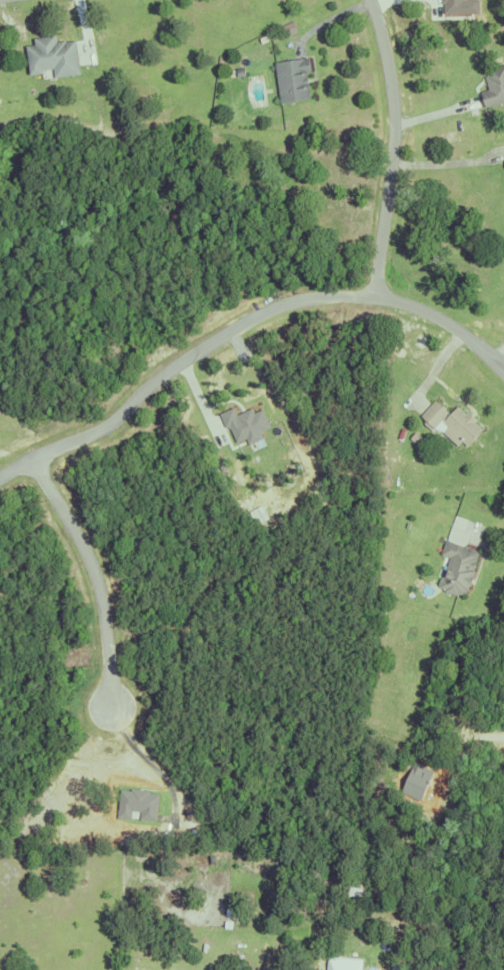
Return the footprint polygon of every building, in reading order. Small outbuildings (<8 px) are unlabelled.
[(445,18),(482,16),(482,0),(444,0),(445,18)] [(80,40),(60,43),(59,36),(31,40),(35,74),(57,72),(57,78),(84,75),(80,40)] [(273,61),(306,56),(308,69),(304,70),(308,97),(278,101),(273,61)] [(234,66),(242,65),(243,74),(235,75),(234,66)] [(488,71),(493,90),(484,92),(489,107),(503,103),(503,67),(488,71)] [(455,405),(463,412),(465,410),(475,419),(473,421),(480,428),(465,445),(460,440),(456,444),(441,430),(445,425),(440,421),(441,420),(440,418),(432,426),(419,414),(433,399),(447,411),(443,415),(445,417),(455,405)] [(274,429),(266,410),(257,414),(255,409),(240,415),(237,409),(225,414),(237,444),(249,439),(252,446),(266,439),(263,433),(274,429)] [(408,437),(413,430),(420,436),(414,442),(408,437)] [(467,584),(464,589),(463,589),(462,594),(456,593),(456,594),(442,590),(443,588),(436,585),(438,578),(439,578),(440,576),(442,576),(449,556),(440,553),(445,538),(477,550),(474,560),(475,560),(472,569),(473,569),(470,576),(472,576),(469,584),(467,584)] [(213,861),(213,863),(208,863),(208,855),(213,855),(213,853),(218,853),(217,861),(213,861)] [(224,921),(225,914),(240,915),(239,923),(224,921)] [(360,959),(359,969),(325,969),(326,957),(360,959)]
